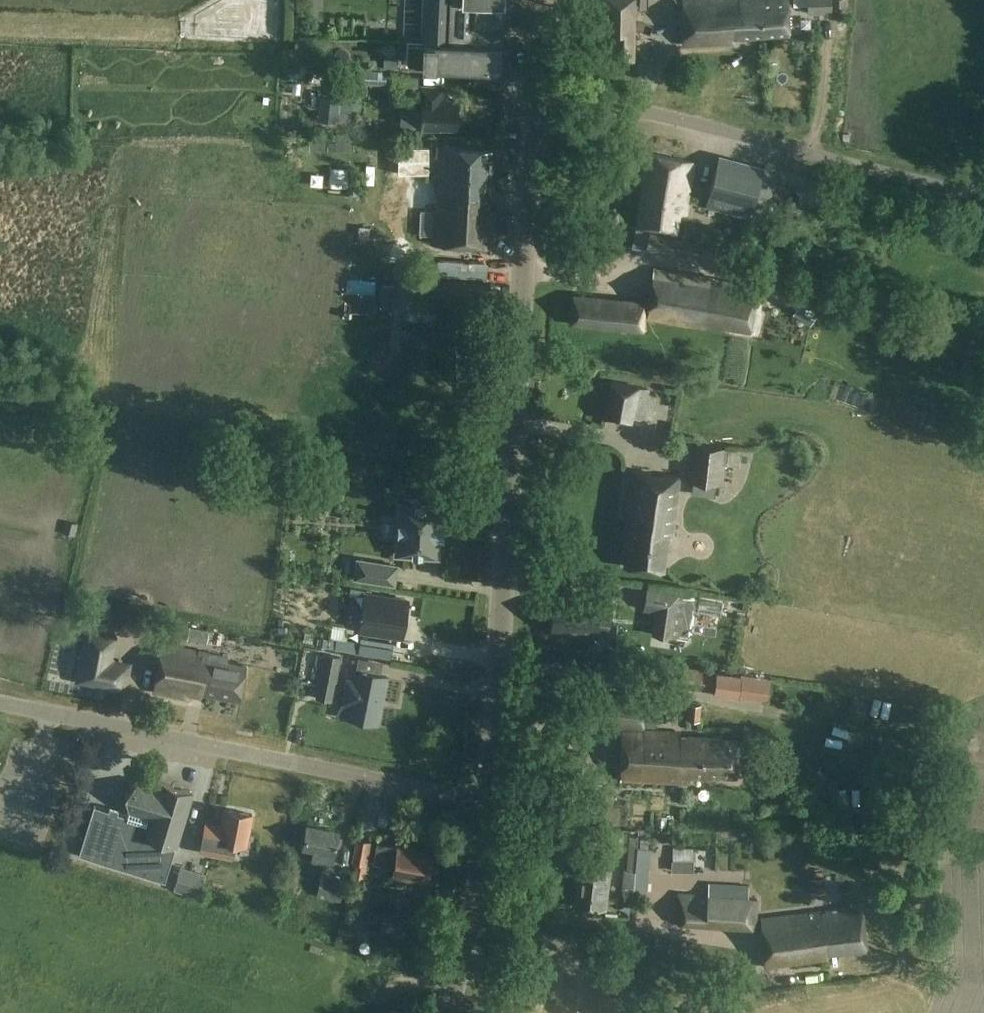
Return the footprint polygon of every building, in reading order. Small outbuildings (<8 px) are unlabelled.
[(423,42),(408,42),(407,63),(432,64),(432,65),(500,68),(503,0),(425,0),(423,42)] [(605,31),(614,31),(613,58),(633,58),(634,0),(605,0),(605,31)] [(683,44),(733,42),(732,36),(788,32),(787,0),(683,0),(683,44)] [(830,0),(806,0),(807,13),(830,12),(830,0)] [(393,76),(368,76),(367,88),(392,88),(393,76)] [(440,89),(423,88),(420,128),(438,129),(438,127),(456,128),(457,101),(445,100),(445,98),(440,97),(440,89)] [(341,98),(319,96),(317,121),(339,123),(341,98)] [(492,148),(441,146),(438,207),(434,207),(432,243),(492,246),(494,210),(489,210),(492,148)] [(399,147),(398,173),(429,174),(429,147),(399,147)] [(695,161),(645,152),(640,184),(645,185),(638,226),(677,232),(680,213),(686,214),(695,161)] [(763,166),(720,154),(706,206),(750,218),(763,166)] [(391,177),(390,200),(416,201),(417,178),(391,177)] [(717,247),(635,229),(631,247),(678,257),(679,253),(714,260),(717,247)] [(714,277),(655,268),(647,318),(707,327),(707,324),(752,331),(759,286),(714,279),(714,277)] [(488,282),(425,280),(424,304),(487,307),(488,282)] [(646,301),(574,294),(571,324),(644,330),(646,301)] [(797,316),(814,326),(823,312),(806,302),(797,316)] [(638,386),(611,382),(606,413),(633,418),(633,417),(643,418),(648,389),(638,387),(638,386)] [(721,438),(698,435),(694,470),(688,469),(687,481),(722,485),(726,448),(720,448),(721,438)] [(650,473),(632,470),(626,513),(631,514),(625,566),(664,571),(669,535),(672,536),(680,476),(663,474),(662,481),(650,479),(650,473)] [(396,555),(437,557),(439,538),(441,538),(442,526),(439,526),(441,507),(399,504),(396,555)] [(393,584),(396,566),(357,560),(354,578),(393,584)] [(680,595),(647,590),(644,609),(656,611),(653,634),(673,637),(680,595)] [(409,601),(365,594),(359,629),(403,636),(409,601)] [(715,598),(681,594),(678,629),(712,633),(715,598)] [(611,601),(554,597),(551,634),(596,637),(597,625),(609,626),(611,601)] [(77,681),(125,690),(129,669),(109,665),(115,635),(87,630),(77,681)] [(343,642),(341,654),(381,660),(383,649),(343,642)] [(227,656),(162,644),(153,690),(185,697),(187,689),(239,699),(246,665),(226,661),(227,656)] [(342,657),(324,653),(319,678),(336,682),(342,657)] [(772,683),(682,667),(679,686),(768,702),(772,683)] [(386,676),(355,670),(353,680),(349,679),(348,685),(345,684),(342,702),(348,704),(346,716),(377,723),(386,676)] [(646,698),(584,693),(582,721),(653,726),(655,701),(645,700),(646,698)] [(694,722),(707,722),(706,704),(693,704),(694,722)] [(676,732),(623,730),(622,781),(692,783),(692,776),(720,777),(720,776),(737,776),(738,740),(719,739),(720,737),(676,736),(676,732)] [(161,787),(139,780),(125,793),(130,812),(128,816),(117,813),(118,809),(109,807),(108,810),(93,806),(78,854),(166,881),(194,792),(163,782),(161,787)] [(253,814),(225,808),(222,827),(206,823),(201,851),(232,857),(235,843),(247,845),(253,814)] [(339,831),(306,824),(302,848),(313,850),(311,861),(332,865),(339,831)] [(368,873),(370,841),(360,840),(359,873),(368,873)] [(432,852),(376,842),(373,862),(393,865),(391,875),(426,881),(432,852)] [(614,854),(578,849),(574,878),(579,879),(576,906),(607,910),(614,854)] [(207,876),(180,867),(173,889),(200,898),(207,876)] [(345,880),(321,875),(316,896),(340,902),(345,880)] [(750,886),(710,883),(709,894),(680,892),(678,923),(758,930),(761,898),(750,897),(750,886)] [(862,947),(857,907),(762,918),(767,967),(829,959),(828,951),(862,947)]
